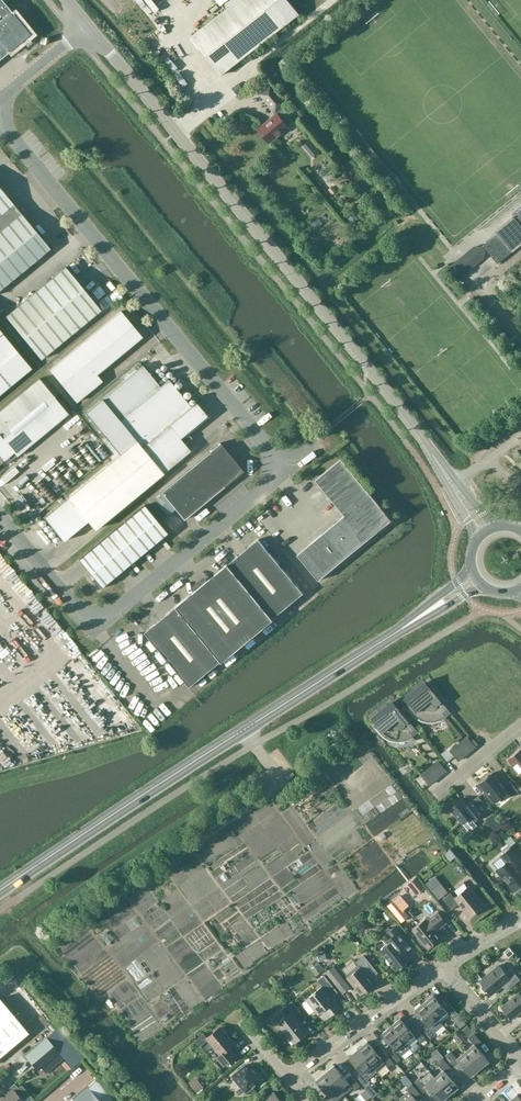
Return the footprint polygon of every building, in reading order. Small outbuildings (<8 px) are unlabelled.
[(27,34),(10,13),(11,12),(1,0),(0,0),(0,59),(8,53),(6,51),(27,34)] [(220,6),(221,5),(225,10),(191,37),(220,76),(299,15),(287,0),(215,0),(220,6)] [(238,84),(233,87),(238,94),(243,90),(238,84)] [(286,114),(282,110),(287,106),(269,85),(259,94),(276,114),(257,129),(269,143),(288,127),(281,118),(286,114)] [(12,203),(0,188),(0,216),(14,205),(12,203)] [(21,213),(14,205),(0,216),(0,288),(41,255),(42,256),(53,248),(44,238),(42,239),(21,213)] [(353,224),(358,219),(354,214),(348,218),(353,224)] [(516,219),(514,216),(496,231),(498,233),(483,245),(498,263),(512,251),(513,252),(520,245),(520,214),(516,219)] [(484,256),(475,247),(451,267),(459,277),(484,256)] [(90,297),(65,266),(5,315),(40,358),(89,317),(90,317),(103,306),(93,294),(90,297)] [(96,373),(141,335),(120,310),(49,369),(76,401),(101,380),(96,373)] [(0,336),(0,393),(31,368),(2,334),(0,336)] [(113,454),(108,457),(111,461),(43,517),(63,541),(87,521),(94,529),(190,450),(179,438),(206,415),(195,402),(190,406),(168,379),(160,386),(142,365),(136,370),(133,367),(119,379),(122,382),(85,413),(105,437),(102,440),(113,454)] [(68,413),(39,378),(0,410),(0,457),(6,464),(68,413)] [(81,439),(87,432),(79,424),(73,431),(81,439)] [(92,458),(101,450),(91,439),(82,447),(92,458)] [(160,491),(153,498),(167,515),(174,509),(183,519),(242,471),(219,443),(160,491)] [(326,489),(353,468),(343,456),(317,477),(326,489)] [(17,477),(29,466),(25,461),(13,473),(17,477)] [(393,518),(362,480),(353,468),(326,489),(346,513),(367,538),(393,518)] [(98,589),(166,532),(143,505),(78,559),(93,577),(91,579),(98,589)] [(355,548),(367,538),(346,513),(334,523),(355,548)] [(343,558),(355,548),(334,523),(322,532),(343,558)] [(331,567),(343,558),(322,532),(310,542),(331,567)] [(303,593),(258,539),(227,564),(206,581),(205,578),(193,588),(196,590),(175,606),(175,607),(144,632),(189,687),(220,661),(221,662),(272,620),(271,619),(303,593)] [(319,577),(331,567),(310,542),(298,552),(319,577)] [(121,631),(113,639),(120,647),(123,644),(120,640),(125,635),(121,631)] [(90,663),(98,657),(94,653),(87,659),(90,663)] [(445,717),(446,716),(444,713),(448,709),(444,704),(443,704),(425,683),(405,698),(410,704),(408,706),(414,714),(416,715),(417,716),(418,717),(421,719),(422,720),(423,720),(426,721),(429,721),(430,721),(433,721),(436,721),(437,721),(438,720),(440,719),(442,719),(444,718),(445,717)] [(411,737),(413,736),(414,735),(411,733),(416,729),(411,723),(410,723),(405,717),(400,710),(393,702),(372,717),(377,724),(375,725),(382,733),(383,735),(385,736),(388,738),(389,739),(391,739),(393,740),(395,740),(396,741),(398,741),(400,741),(402,740),(404,740),(406,739),(408,739),(411,737)] [(405,706),(400,710),(405,717),(411,713),(405,706)] [(467,736),(450,750),(459,761),(475,747),(467,736)] [(439,754),(443,760),(450,755),(446,749),(439,754)] [(509,759),(514,765),(512,767),(512,769),(515,773),(517,773),(519,771),(520,774),(520,752),(520,750),(509,759)] [(433,764),(421,774),(430,785),(442,775),(433,764)] [(494,771),(479,782),(494,801),(508,790),(512,795),(519,790),(510,779),(504,784),(494,771)] [(462,797),(450,806),(462,822),(470,831),(478,825),(474,819),(483,811),(473,799),(467,804),(462,797)] [(493,814),(486,820),(496,832),(503,826),(493,814)] [(510,819),(503,822),(505,828),(512,825),(510,819)] [(496,842),(501,848),(507,844),(502,837),(496,842)] [(497,871),(503,879),(504,878),(515,890),(518,888),(519,888),(520,887),(520,872),(516,866),(520,862),(520,859),(511,847),(500,856),(506,863),(497,871)] [(417,894),(424,888),(415,878),(408,884),(417,894)] [(459,904),(470,917),(484,905),(469,887),(455,898),(451,893),(443,899),(452,910),(459,904)] [(438,929),(446,923),(438,912),(427,921),(426,920),(413,930),(428,948),(441,938),(435,931),(438,928),(438,929)] [(388,945),(380,951),(396,971),(410,959),(401,948),(407,943),(394,928),(393,929),(387,928),(383,931),(383,937),(382,938),(388,945)] [(513,951),(509,947),(504,951),(508,956),(513,951)] [(354,960),(342,969),(349,977),(348,978),(361,995),(374,984),(367,975),(375,969),(364,955),(356,962),(354,960)] [(324,970),(323,969),(321,966),(316,960),(308,967),(316,976),(324,970)] [(333,965),(325,971),(342,993),(350,987),(333,965)] [(520,980),(512,969),(506,974),(499,965),(480,981),(483,985),(482,986),(482,988),(485,992),(487,992),(488,991),(492,995),(506,983),(510,988),(520,980)] [(332,997),(338,992),(324,975),(318,980),(323,986),(307,999),(318,1014),(324,1009),(330,1017),(340,1008),(332,997)] [(519,993),(502,1007),(512,1019),(520,1012),(520,995),(519,993)] [(445,1008),(435,996),(433,995),(424,1002),(439,1019),(447,1012),(454,1020),(459,1015),(450,1004),(445,1008)] [(14,1015),(0,999),(0,1027),(14,1015)] [(304,999),(299,1002),(307,1014),(312,1010),(304,999)] [(287,1046),(292,1041),(294,1043),(302,1037),(302,1038),(301,1038),(302,1039),(303,1038),(306,1035),(306,1036),(307,1035),(306,1034),(306,1035),(305,1034),(308,1032),(301,1023),(299,1024),(294,1017),(301,1012),(300,1011),(292,1001),(281,1010),(286,1016),(277,1023),(278,1024),(288,1036),(283,1041),(287,1046)] [(443,1024),(439,1019),(424,1002),(415,1010),(416,1011),(427,1024),(422,1028),(431,1039),(437,1034),(435,1032),(443,1025),(443,1024)] [(0,1027),(0,1055),(28,1032),(14,1015),(0,1027)] [(401,1018),(391,1026),(406,1043),(410,1048),(419,1041),(421,1043),(425,1039),(426,1039),(417,1028),(412,1032),(401,1020),(402,1019),(401,1018)] [(391,1026),(382,1034),(383,1035),(394,1047),(389,1052),(398,1063),(404,1058),(402,1056),(411,1049),(410,1048),(406,1043),(391,1026)] [(483,1043),(473,1032),(468,1026),(462,1030),(474,1044),(466,1052),(480,1069),(489,1061),(488,1060),(477,1047),(483,1043)] [(226,1033),(223,1029),(221,1029),(220,1028),(207,1038),(216,1048),(214,1049),(220,1055),(217,1057),(224,1066),(236,1056),(228,1046),(232,1043),(226,1035),(226,1033)] [(457,1031),(452,1036),(456,1040),(461,1036),(457,1031)] [(37,1070),(58,1052),(46,1037),(24,1055),(37,1070)] [(368,1042),(358,1049),(373,1067),(377,1071),(377,1072),(386,1065),(388,1067),(393,1062),(384,1051),(379,1056),(369,1043),(368,1042)] [(358,1049),(349,1057),(350,1059),(350,1058),(361,1071),(356,1075),(365,1086),(371,1081),(368,1079),(377,1071),(373,1067),(358,1049)] [(480,1069),(466,1052),(457,1059),(451,1051),(445,1056),(454,1067),(459,1063),(471,1076),(480,1069)] [(459,1087),(457,1086),(447,1073),(452,1069),(443,1058),(437,1063),(443,1070),(435,1078),(449,1095),(459,1087)] [(67,1059),(62,1064),(68,1071),(74,1066),(67,1059)] [(263,1079),(253,1067),(250,1070),(245,1065),(232,1076),(246,1093),(263,1079)] [(346,1079),(336,1066),(335,1065),(325,1073),(344,1095),(352,1088),(355,1090),(360,1086),(351,1075),(346,1079)] [(344,1095),(325,1073),(316,1081),(328,1094),(323,1099),(325,1100),(337,1100),(344,1095)] [(100,1076),(95,1080),(87,1087),(70,1100),(121,1100),(100,1076)] [(435,1078),(426,1085),(420,1077),(414,1082),(424,1093),(429,1089),(439,1100),(442,1100),(449,1095),(435,1078)] [(197,1093),(203,1088),(195,1078),(188,1083),(197,1093)] [(23,1100),(30,1094),(21,1084),(14,1090),(13,1089),(0,1100),(23,1100)] [(416,1099),(421,1095),(412,1084),(406,1089),(408,1091),(399,1098),(402,1100),(417,1100),(416,1099)] [(388,1086),(383,1090),(388,1095),(393,1091),(388,1086)] [(274,1092),(264,1100),(281,1100),(274,1092)]
